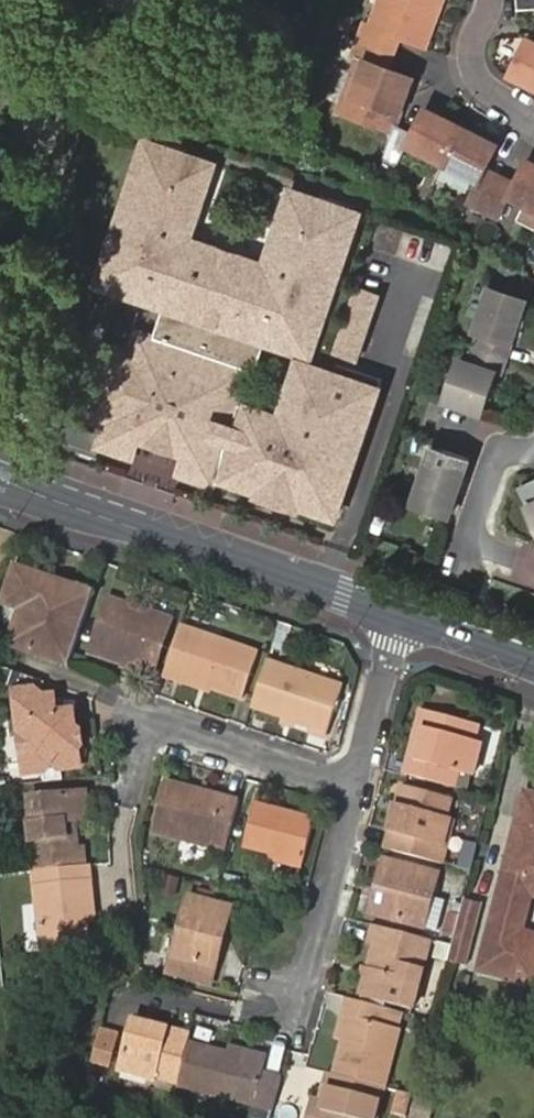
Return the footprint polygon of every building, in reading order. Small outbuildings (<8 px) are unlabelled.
[(357,37),(394,51),(400,36),(426,45),(434,25),(426,21),(430,9),(438,13),(443,0),(382,0),(372,26),(363,23),(357,37)] [(426,21),(434,25),(438,13),(430,9),(426,21)] [(533,84),(533,39),(528,36),(515,63),(525,68),(520,78),(533,84)] [(394,51),(357,37),(352,53),(361,58),(340,116),(391,134),(396,123),(401,110),(395,107),(399,96),(406,98),(408,95),(414,78),(388,67),(394,51)] [(525,68),(515,63),(510,72),(520,78),(525,68)] [(395,107),(401,110),(406,98),(399,96),(395,107)] [(431,121),(435,112),(425,107),(421,116),(431,121)] [(391,134),(382,158),(397,166),(407,145),(443,163),(461,126),(435,112),(431,121),(421,116),(412,131),(396,123),(391,134)] [(461,126),(443,163),(480,181),(469,201),(484,209),(501,175),(486,168),(494,152),(483,147),(487,138),(461,126)] [(483,147),(494,152),(498,143),(487,138),(483,147)] [(104,265),(102,273),(143,287),(139,298),(175,310),(261,338),(271,342),(274,331),(316,345),(318,338),(324,321),(329,304),(335,286),(341,271),(346,254),(351,237),(354,228),(356,221),(360,212),(330,202),(320,199),(291,189),(289,197),(286,204),(283,214),(277,231),(274,230),(269,245),(271,247),(266,262),(261,260),(250,257),(247,265),(203,250),(205,242),(196,239),(190,237),(195,221),(198,222),(204,205),(201,204),(206,189),(209,178),(212,171),(214,163),(185,154),(174,151),(147,141),(145,149),(142,156),(138,167),(133,183),(128,198),(122,214),(116,232),(110,249),(104,265)] [(177,145),(174,151),(185,154),(187,148),(177,145)] [(136,154),(142,156),(145,149),(139,146),(136,154)] [(533,168),(533,162),(528,158),(523,167),(532,172),(533,168)] [(127,180),(133,183),(138,167),(132,164),(127,180)] [(533,208),(533,168),(532,172),(523,167),(516,182),(501,175),(484,209),(498,216),(509,195),(533,208)] [(218,173),(212,171),(209,178),(216,180),(218,173)] [(212,191),(206,189),(201,204),(204,205),(207,206),(212,191)] [(322,193),(320,199),(330,202),(332,196),(322,193)] [(280,202),(286,204),(289,197),(283,195),(280,202)] [(116,211),(122,214),(128,198),(122,196),(116,211)] [(271,228),(274,230),(277,231),(283,214),(277,213),(271,228)] [(201,223),(198,222),(195,221),(190,237),(196,239),(201,223)] [(104,246),(110,249),(116,232),(110,230),(104,246)] [(356,239),(351,237),(346,254),(351,255),(356,239)] [(206,239),(205,242),(203,250),(247,265),(250,257),(251,254),(206,239)] [(266,245),(261,260),(266,262),(271,247),(269,245),(266,245)] [(96,270),(102,273),(104,265),(98,263),(96,270)] [(345,272),(341,271),(335,286),(340,287),(345,272)] [(143,287),(102,273),(98,284),(139,298),(143,287)] [(361,364),(385,294),(358,285),(333,354),(361,364)] [(481,334),(476,346),(508,357),(529,303),(492,289),(476,331),(481,334)] [(334,306),(329,304),(324,321),(329,322),(334,306)] [(250,369),(261,338),(175,310),(165,340),(250,369)] [(313,356),(316,345),(274,331),(271,342),(313,356)] [(239,402),(250,369),(165,340),(142,333),(135,354),(110,346),(86,418),(110,426),(103,448),(132,458),(139,437),(186,452),(179,473),(212,484),(227,438),(239,402)] [(508,357),(476,346),(470,362),(462,359),(447,400),(482,413),(496,373),(501,374),(508,357)] [(280,415),(239,402),(227,438),(236,441),(224,479),(336,516),(383,376),(337,361),(334,371),(299,360),(280,415)] [(470,456),(438,445),(434,460),(429,460),(414,503),(449,514),(470,456)] [(67,661),(90,590),(15,564),(3,600),(19,605),(7,640),(67,661)] [(125,653),(153,662),(169,618),(107,598),(89,649),(122,660),(125,653)] [(256,650),(179,623),(161,674),(180,681),(182,675),(208,684),(241,696),(256,650)] [(150,672),(153,662),(125,653),(122,660),(121,663),(150,672)] [(338,683),(266,658),(250,703),(324,728),(338,683)] [(207,690),(208,684),(182,675),(180,681),(207,690)] [(53,711),(51,695),(42,696),(34,689),(11,692),(22,769),(41,767),(47,759),(54,765),(76,762),(74,745),(69,741),(68,730),(72,729),(69,709),(53,711)] [(54,697),(51,695),(53,711),(69,709),(67,707),(54,697)] [(414,775),(450,784),(455,768),(474,772),(482,741),(475,739),(479,722),(422,708),(416,733),(425,735),(414,775)] [(76,728),(72,729),(68,730),(69,741),(74,745),(78,744),(76,728)] [(405,773),(414,775),(425,735),(416,733),(405,773)] [(394,810),(386,847),(441,861),(446,843),(441,842),(448,815),(445,814),(449,795),(401,783),(396,802),(394,810)] [(224,855),(236,805),(161,786),(148,836),(224,855)] [(82,790),(74,791),(77,819),(84,818),(82,790)] [(26,824),(31,872),(77,867),(75,838),(64,839),(62,820),(73,819),(77,819),(74,791),(27,796),(29,824),(26,824)] [(525,796),(501,888),(529,895),(533,896),(533,798),(525,796)] [(268,855),(301,864),(311,824),(252,808),(243,848),(268,855)] [(453,815),(448,815),(441,842),(446,843),(453,815)] [(75,838),(73,819),(62,820),(64,839),(75,838)] [(75,838),(77,867),(83,866),(81,837),(75,838)] [(299,871),(301,864),(268,855),(266,863),(299,871)] [(383,858),(375,890),(382,891),(377,912),(423,924),(437,872),(383,858)] [(77,867),(31,872),(38,950),(84,945),(83,929),(82,921),(89,920),(91,920),(85,866),(83,866),(77,867)] [(156,892),(175,897),(180,878),(161,873),(156,892)] [(501,888),(480,971),(533,985),(533,981),(533,934),(520,931),(529,895),(501,888)] [(382,891),(375,890),(370,911),(377,912),(382,891)] [(465,897),(453,942),(472,946),(482,901),(465,897)] [(187,900),(171,960),(209,971),(218,934),(225,937),(231,912),(187,900)] [(90,928),(89,920),(82,921),(83,929),(90,928)] [(429,937),(373,923),(369,941),(373,942),(367,966),(365,974),(360,994),(412,1007),(429,937)] [(216,972),(225,937),(218,934),(209,971),(216,972)] [(467,963),(472,946),(453,942),(448,958),(467,963)] [(211,991),(216,972),(209,971),(171,960),(166,980),(169,981),(204,989),(211,991)] [(365,974),(367,966),(361,964),(359,973),(365,974)] [(346,1041),(337,1074),(383,1086),(398,1030),(389,1027),(393,1010),(348,998),(343,1017),(351,1019),(346,1041)] [(338,1038),(346,1041),(351,1019),(343,1017),(338,1038)] [(156,1080),(177,1085),(186,1047),(188,1039),(130,1025),(116,1073),(155,1083),(156,1080)] [(99,1027),(91,1066),(113,1071),(121,1032),(99,1027)] [(176,1088),(272,1113),(279,1080),(260,1075),(263,1067),(225,1057),(186,1047),(177,1085),(176,1088)] [(227,1050),(225,1057),(263,1067),(264,1059),(227,1050)] [(329,1072),(321,1101),(318,1111),(310,1109),(307,1117),(375,1117),(383,1086),(337,1074),(329,1072)] [(397,1091),(393,1113),(408,1115),(412,1094),(397,1091)] [(318,1111),(321,1101),(313,1098),(310,1109),(318,1111)]
